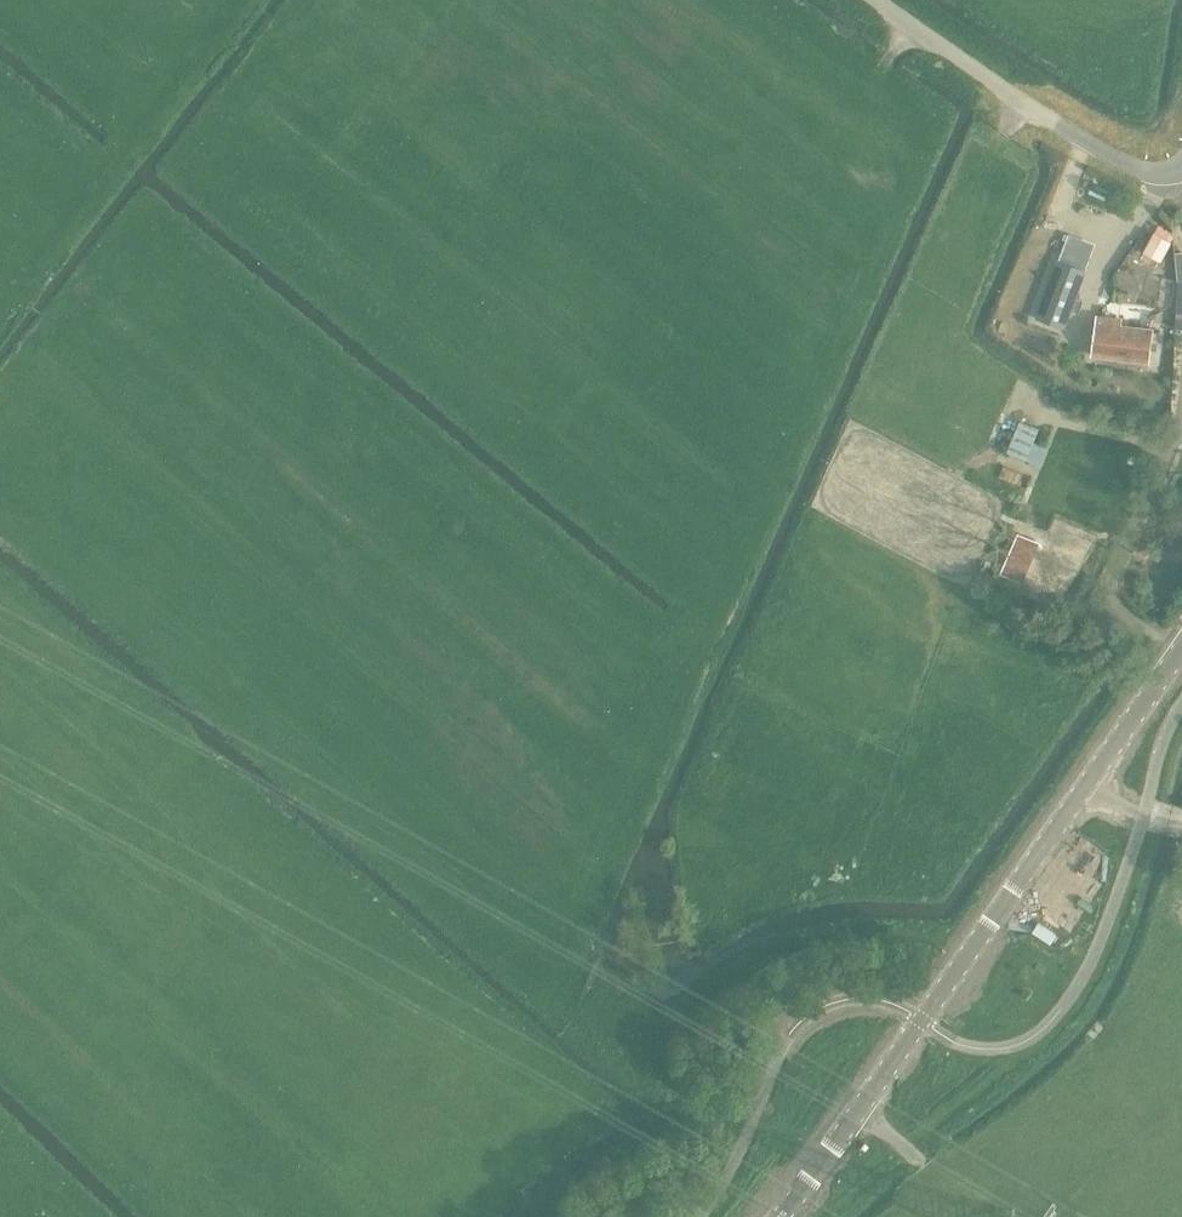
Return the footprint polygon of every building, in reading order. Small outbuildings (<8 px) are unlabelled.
[(1155,234),(1145,253),(1162,263),(1173,244),(1171,243),(1156,235),(1155,234)] [(1037,317),(1065,328),(1073,331),(1081,309),(1073,306),(1086,271),(1058,261),(1037,317)] [(1150,362),(1154,329),(1119,325),(1120,318),(1098,316),(1093,355),(1128,359),(1150,362)] [(1021,421),(1008,452),(1027,460),(1040,429),(1021,421)]
